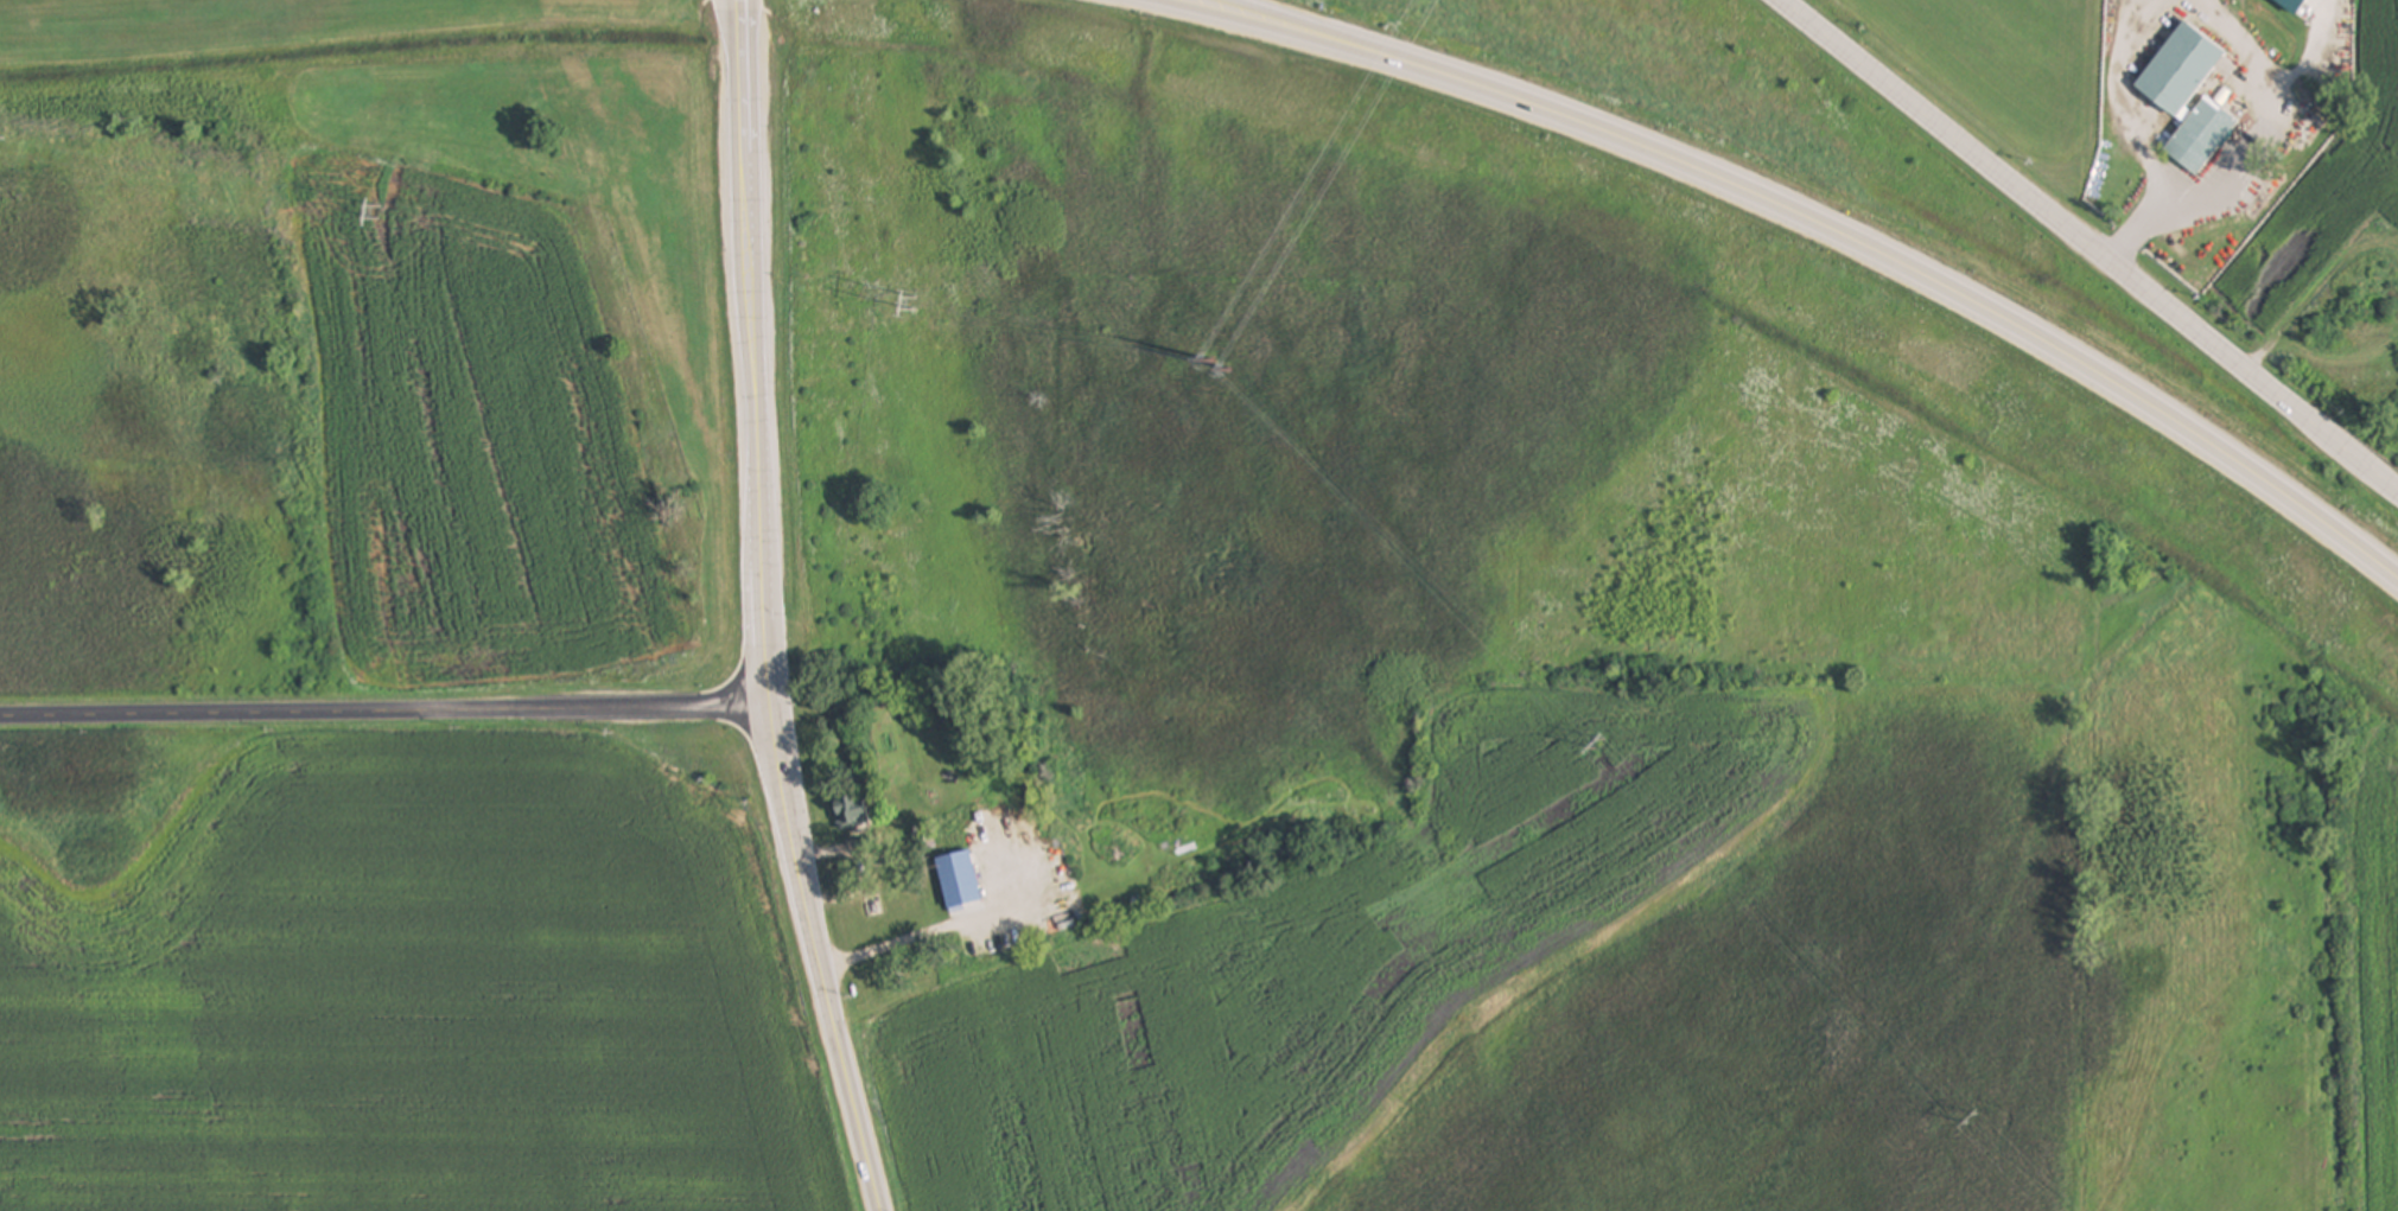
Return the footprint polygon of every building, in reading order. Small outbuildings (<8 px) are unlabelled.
[(2137,89),(2186,123),(2165,153),(2200,178),(2239,121),(2201,94),(2229,53),(2184,22),(2137,89)] [(839,829),(869,827),(866,798),(835,801),(839,829)] [(946,910),(979,904),(969,854),(936,860),(946,910)]
